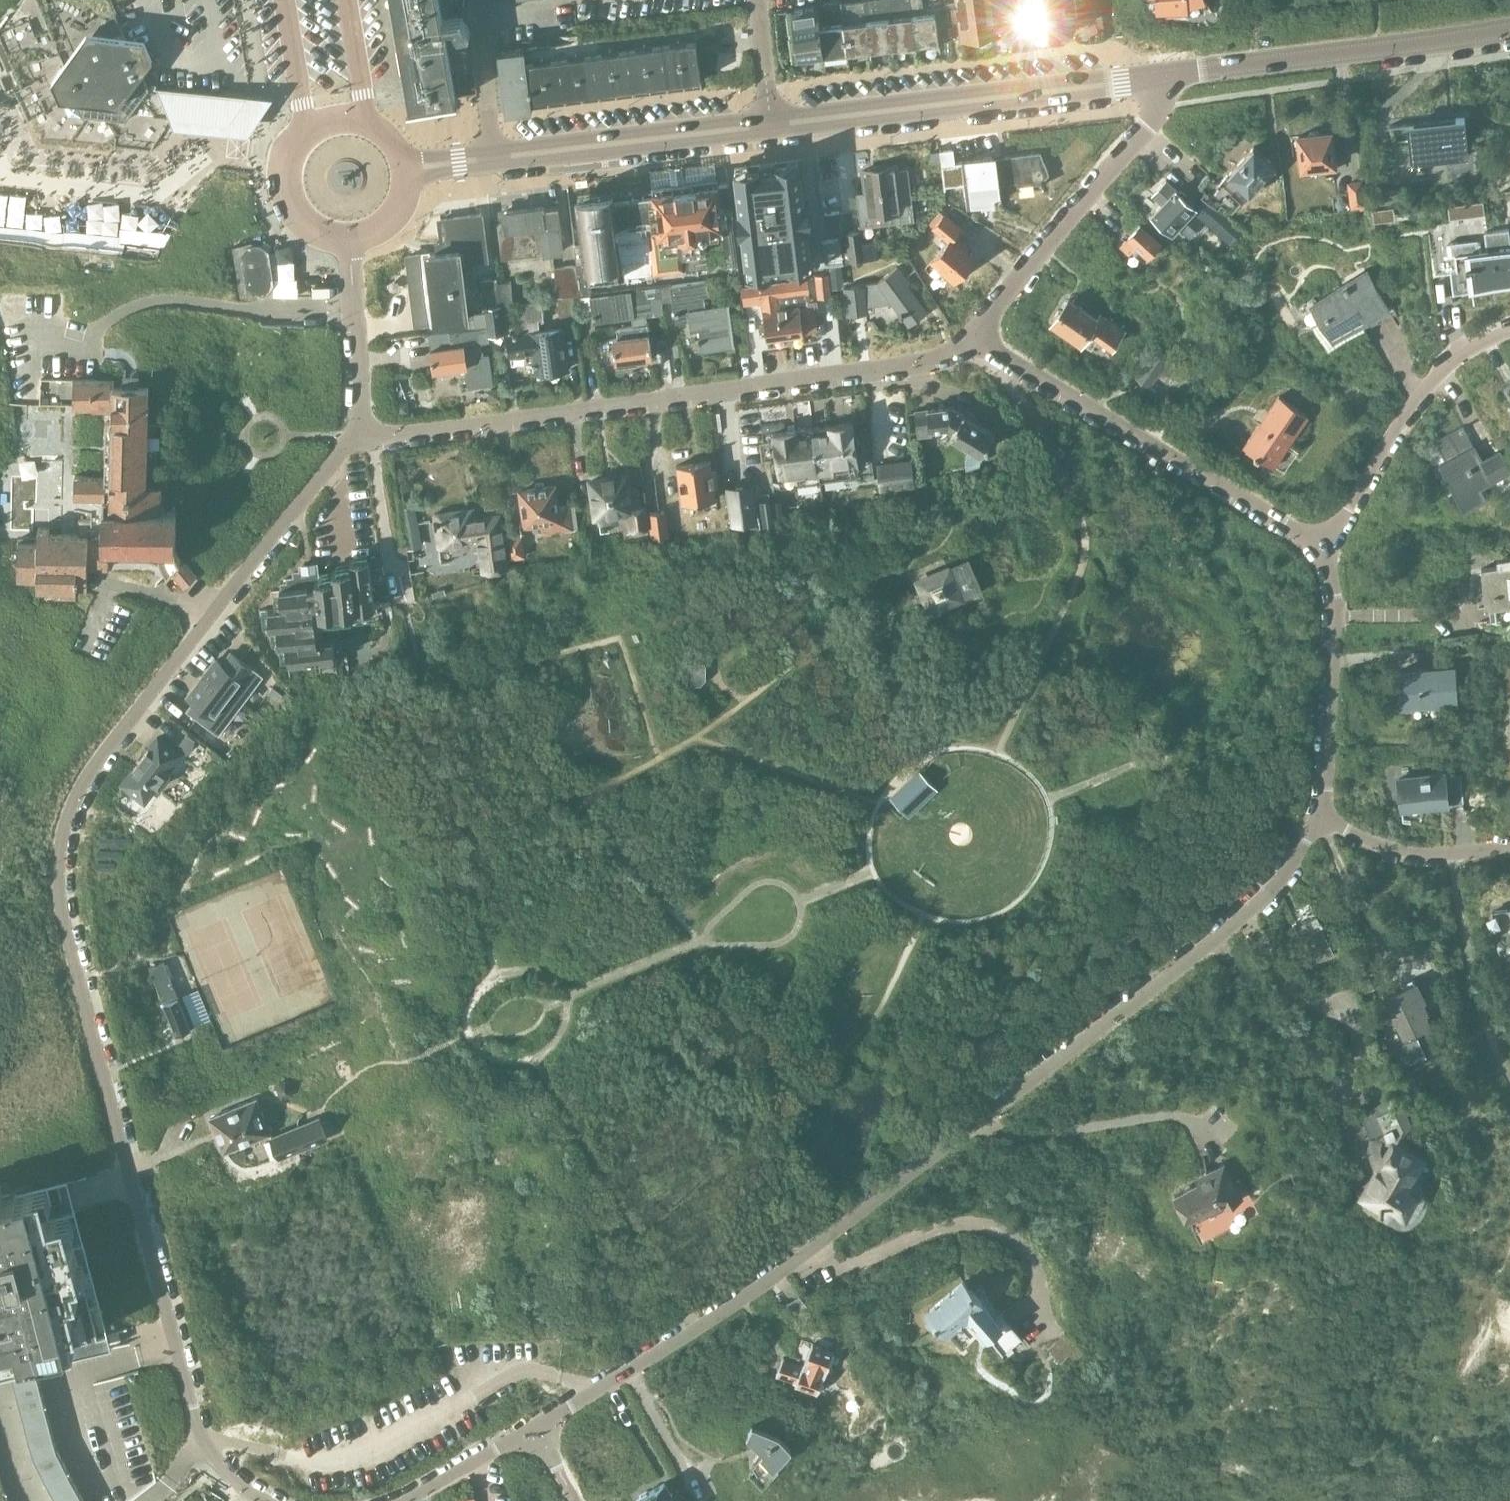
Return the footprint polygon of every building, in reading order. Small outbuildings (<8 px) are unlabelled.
[(114,148),(115,147),(150,151),(161,134),(170,120),(172,119),(228,123),(237,110),(245,97),(157,91),(150,90),(141,71),(152,58),(143,38),(125,37),(110,0),(22,0),(0,30),(0,38),(20,85),(14,88),(20,104),(27,121),(33,119),(43,140),(114,148)] [(392,2),(395,23),(399,43),(403,64),(406,85),(410,107),(451,99),(447,78),(444,57),(440,36),(438,25),(453,22),(459,34),(471,32),(462,15),(437,20),(437,16),(434,0),(392,0),(392,2)] [(840,19),(845,53),(868,51),(862,0),(858,0),(840,2),(843,19),(840,19)] [(868,51),(891,48),(886,0),(862,0),(868,51)] [(891,48),(915,45),(909,0),(886,0),(891,48)] [(915,45),(939,42),(935,8),(923,10),(922,0),(909,0),(915,45)] [(956,2),(946,4),(951,40),(992,35),(988,0),(956,0),(956,2)] [(1029,30),(1067,26),(1065,11),(1070,10),(1069,0),(1026,0),(1029,30)] [(1155,12),(1165,12),(1166,16),(1168,15),(1186,14),(1186,19),(1188,18),(1187,6),(1204,1),(1213,14),(1205,1),(1205,0),(1155,0),(1155,12)] [(821,56),(815,8),(791,11),(797,59),(821,56)] [(818,8),(815,8),(821,56),(845,53),(840,19),(819,22),(818,8)] [(150,72),(153,78),(159,76),(156,70),(150,72)] [(1413,123),(1417,161),(1468,155),(1464,118),(1413,123)] [(1298,136),(1302,171),(1334,167),(1330,133),(1298,136)] [(1276,168),(1263,156),(1253,147),(1227,175),(1250,196),(1276,168)] [(952,150),(940,152),(944,186),(966,184),(968,205),(982,204),(982,200),(995,198),(995,203),(998,203),(996,184),(992,159),(992,158),(963,161),(963,163),(954,164),(952,150)] [(1040,153),(992,159),(996,184),(1017,182),(1018,185),(1039,183),(1041,186),(1044,185),(1042,181),(1048,174),(1040,153)] [(760,166),(734,169),(734,173),(742,240),(746,275),(772,272),(772,270),(787,268),(787,270),(813,267),(807,213),(801,168),(789,169),(788,164),(760,168),(760,166)] [(899,168),(899,167),(859,172),(859,173),(863,173),(866,194),(858,195),(862,225),(899,221),(899,219),(912,217),(906,170),(896,172),(896,169),(899,168)] [(584,245),(573,246),(576,265),(579,296),(591,295),(589,278),(620,274),(621,279),(652,275),(686,271),(687,271),(687,270),(708,268),(703,231),(721,229),(726,269),(736,268),(726,184),(717,185),(715,170),(682,174),(682,172),(671,173),(671,175),(650,178),(652,193),(652,195),(613,200),(579,204),(575,204),(577,222),(578,222),(579,231),(582,231),(584,245)] [(1207,174),(1198,184),(1206,191),(1202,195),(1204,197),(1218,209),(1221,205),(1231,214),(1240,205),(1207,174)] [(1162,204),(1151,215),(1162,224),(1172,233),(1177,228),(1186,236),(1203,218),(1229,241),(1226,244),(1230,247),(1243,232),(1218,209),(1204,197),(1195,208),(1185,199),(1186,199),(1186,195),(1182,191),(1178,191),(1177,192),(1176,190),(1165,180),(1152,195),(1162,204)] [(1363,180),(1350,181),(1347,182),(1351,209),(1366,207),(1363,180)] [(1396,191),(1375,192),(1376,204),(1397,202),(1396,191)] [(557,207),(559,206),(558,205),(502,212),(504,224),(497,225),(501,259),(562,252),(557,207)] [(827,236),(843,234),(840,210),(824,212),(827,236)] [(1379,210),(1371,210),(1372,223),(1380,222),(1379,210)] [(944,213),(938,220),(932,228),(948,240),(932,260),(949,274),(948,277),(953,281),(956,280),(974,259),(965,251),(969,246),(956,236),(962,227),(944,213)] [(417,324),(467,317),(468,330),(488,327),(486,313),(470,314),(464,270),(474,269),(473,262),(485,261),(479,214),(441,220),(445,251),(408,256),(417,324)] [(1148,259),(1161,245),(1140,226),(1121,247),(1129,255),(1135,249),(1148,259)] [(98,283),(117,259),(152,263),(152,260),(160,252),(162,235),(122,231),(121,241),(65,235),(65,240),(27,236),(28,231),(0,228),(0,271),(98,283)] [(1455,255),(1455,247),(1436,249),(1439,275),(1456,273),(1458,290),(1487,286),(1487,282),(1509,279),(1509,243),(1508,229),(1484,232),(1487,250),(1455,255)] [(848,262),(866,260),(878,258),(876,241),(863,242),(862,231),(845,233),(848,262)] [(825,264),(843,262),(840,234),(821,237),(825,264)] [(251,242),(232,247),(239,297),(256,295),(255,293),(266,291),(271,283),(271,279),(267,251),(259,246),(252,247),(251,242)] [(560,266),(554,267),(558,298),(572,296),(579,296),(576,265),(560,266)] [(840,265),(828,266),(829,273),(829,277),(841,276),(840,265)] [(866,312),(864,300),(888,297),(899,312),(898,313),(901,316),(902,316),(909,325),(926,312),(906,286),(911,282),(898,266),(876,282),(865,284),(864,285),(846,287),(849,314),(866,312)] [(1365,271),(1303,307),(1328,350),(1364,328),(1361,324),(1387,308),(1365,271)] [(817,298),(831,297),(829,277),(829,273),(815,275),(817,298)] [(501,304),(497,278),(481,280),(484,306),(501,304)] [(810,300),(808,285),(807,278),(741,287),(744,305),(761,303),(762,312),(766,339),(816,331),(812,300),(810,300)] [(670,285),(659,286),(660,297),(661,297),(661,302),(672,301),(675,317),(688,315),(689,320),(690,331),(699,330),(701,341),(717,338),(718,348),(733,346),(727,304),(706,307),(704,297),(709,296),(707,281),(670,286),(670,285)] [(499,283),(501,304),(513,302),(511,282),(499,283)] [(617,337),(612,338),(614,350),(616,366),(636,363),(635,359),(651,357),(650,346),(648,333),(647,323),(646,316),(654,315),(663,314),(661,302),(661,297),(660,297),(659,286),(631,290),(635,318),(633,318),(630,318),(631,325),(615,328),(617,337)] [(631,290),(590,296),(591,308),(593,323),(630,318),(633,318),(635,318),(631,290)] [(1092,349),(1100,339),(1113,348),(1126,329),(1100,311),(1095,318),(1069,299),(1052,322),(1080,342),(1092,349)] [(562,327),(540,330),(539,320),(543,319),(540,301),(518,303),(522,333),(506,335),(509,356),(533,353),(536,373),(567,369),(562,327)] [(485,307),(486,313),(488,327),(489,334),(505,332),(501,305),(485,307)] [(488,327),(468,330),(429,335),(433,371),(466,366),(469,388),(492,384),(488,355),(483,356),(482,344),(490,342),(489,334),(488,327)] [(1176,367),(1160,356),(1153,351),(1134,375),(1144,383),(1150,382),(1156,374),(1166,381),(1176,367)] [(1195,383),(1205,370),(1195,362),(1185,375),(1195,383)] [(37,588),(56,589),(56,595),(77,596),(77,592),(87,593),(87,589),(88,566),(109,567),(109,559),(148,560),(160,565),(169,570),(184,587),(196,576),(180,559),(176,554),(175,547),(176,511),(160,511),(161,485),(146,485),(148,388),(139,388),(139,376),(123,376),(123,388),(113,387),(114,381),(74,380),(74,406),(77,406),(76,410),(103,411),(103,476),(74,475),(74,496),(103,497),(103,534),(50,533),(50,527),(38,527),(38,538),(19,538),(18,578),(37,579),(37,588)] [(496,388),(487,390),(489,402),(499,400),(496,388)] [(1243,447),(1263,461),(1273,467),(1308,417),(1278,396),(1243,447)] [(396,403),(397,415),(398,415),(408,414),(407,402),(396,403)] [(951,435),(970,446),(981,453),(994,431),(975,420),(977,417),(956,404),(954,408),(952,407),(915,411),(918,438),(932,436),(931,431),(947,429),(953,432),(951,435)] [(828,425),(812,427),(813,433),(816,448),(819,471),(821,481),(859,476),(860,480),(873,478),(873,474),(867,432),(866,429),(857,430),(854,431),(852,421),(828,425)] [(773,432),(765,433),(773,488),(780,487),(821,481),(819,471),(816,448),(813,433),(812,427),(797,429),(773,432)] [(1446,460),(1446,461),(1440,465),(1464,510),(1486,498),(1481,489),(1509,474),(1509,470),(1500,451),(1482,460),(1475,445),(1472,446),(1462,427),(1436,441),(1446,460)] [(717,470),(712,471),(711,461),(676,466),(682,504),(717,499),(715,487),(719,487),(717,470)] [(910,461),(877,465),(880,489),(913,485),(910,461)] [(617,521),(616,513),(627,511),(630,530),(648,528),(645,506),(639,507),(636,489),(628,490),(626,476),(591,481),(596,516),(598,515),(599,523),(617,521)] [(520,490),(525,527),(541,525),(542,534),(573,530),(573,529),(570,505),(557,507),(554,486),(520,490)] [(751,486),(727,490),(732,523),(756,519),(751,486)] [(763,509),(765,516),(771,515),(767,495),(756,498),(758,510),(763,509)] [(779,500),(769,502),(772,519),(772,520),(782,518),(782,516),(779,500)] [(407,549),(414,548),(422,547),(415,506),(400,509),(407,549)] [(434,514),(439,549),(450,548),(450,552),(478,549),(481,571),(507,567),(500,516),(476,519),(475,508),(434,514)] [(666,511),(648,513),(651,538),(669,536),(666,511)] [(506,537),(509,559),(526,557),(523,535),(506,537)] [(285,645),(288,662),(335,657),(335,659),(338,658),(338,655),(337,656),(334,638),(332,638),(329,612),(379,606),(378,600),(374,601),(368,559),(349,561),(350,568),(332,570),(333,576),(315,579),(316,585),(308,586),(279,590),(281,608),(268,609),(270,628),(277,627),(279,646),(285,645)] [(1496,560),(1497,567),(1485,569),(1489,608),(1509,606),(1509,559),(1496,560)] [(969,560),(947,569),(918,582),(931,611),(981,589),(969,560)] [(195,700),(187,711),(201,721),(206,725),(208,726),(217,733),(238,705),(260,676),(231,653),(222,665),(216,660),(189,695),(195,700)] [(693,659),(687,664),(687,680),(693,685),(701,685),(706,680),(706,664),(701,659),(693,659)] [(1456,668),(1400,672),(1398,672),(1400,703),(1458,699),(1456,668)] [(272,687),(266,694),(276,701),(282,694),(272,687)] [(170,772),(183,756),(191,751),(194,739),(186,733),(182,738),(174,749),(158,737),(138,762),(122,785),(146,803),(159,787),(160,788),(171,773),(170,772)] [(916,774),(892,797),(908,813),(932,791),(916,774)] [(1402,810),(1462,803),(1463,803),(1460,776),(1446,778),(1446,774),(1398,779),(1402,810)] [(1500,940),(1498,945),(1498,951),(1501,957),(1506,960),(1509,961),(1509,918),(1508,910),(1493,912),(1495,936),(1500,940)] [(1309,967),(1318,963),(1332,957),(1316,919),(1302,925),(1306,935),(1298,939),(1309,967)] [(182,996),(178,998),(163,963),(149,969),(162,1001),(154,1004),(161,1022),(169,1018),(176,1035),(190,1029),(190,1028),(195,1026),(182,996)] [(1368,977),(1361,981),(1366,992),(1374,989),(1368,977)] [(1386,997),(1415,1062),(1416,1062),(1416,1060),(1439,1051),(1431,1033),(1434,1032),(1428,1017),(1430,1016),(1425,1005),(1413,979),(1401,985),(1403,990),(1386,997)] [(1380,1016),(1379,1013),(1377,1010),(1371,1013),(1373,1019),(1380,1016)] [(279,1083),(276,1089),(279,1094),(284,1097),(290,1094),(292,1089),(290,1083),(284,1081),(279,1083)] [(1390,1099),(1363,1110),(1371,1129),(1366,1131),(1371,1143),(1369,1153),(1376,1168),(1380,1170),(1364,1196),(1369,1198),(1393,1213),(1402,1211),(1412,1194),(1409,1185),(1407,1184),(1419,1162),(1415,1160),(1416,1158),(1408,1153),(1407,1155),(1393,1147),(1384,1162),(1379,1151),(1381,1139),(1403,1130),(1400,1122),(1395,1111),(1390,1099)] [(210,1118),(223,1152),(269,1133),(255,1100),(210,1118)] [(1404,1107),(1395,1111),(1400,1122),(1409,1118),(1404,1107)] [(319,1119),(271,1138),(279,1157),(327,1137),(319,1119)] [(1174,1196),(1188,1222),(1209,1212),(1212,1215),(1242,1200),(1223,1164),(1206,1173),(1207,1179),(1174,1196)] [(7,1361),(42,1352),(48,1351),(57,1348),(97,1338),(87,1302),(76,1257),(64,1215),(49,1219),(48,1214),(46,1208),(45,1205),(61,1201),(56,1186),(41,1189),(26,1193),(11,1197),(10,1194),(6,1195),(2,1196),(0,1190),(0,1189),(0,1363),(7,1361)] [(980,1332),(981,1331),(1002,1354),(1021,1337),(1001,1313),(995,1319),(963,1281),(927,1313),(947,1336),(968,1318),(980,1332)] [(786,1304),(792,1313),(794,1316),(806,1307),(799,1296),(792,1300),(786,1304)] [(1048,1347),(1061,1361),(1068,1355),(1074,1362),(1083,1354),(1064,1333),(1048,1347)] [(775,1376),(817,1394),(824,1397),(829,1385),(822,1382),(835,1353),(812,1343),(802,1366),(783,1358),(775,1376)] [(55,1500),(83,1500),(56,1450),(35,1369),(11,1375),(33,1459),(55,1500)] [(752,1425),(746,1436),(763,1451),(753,1467),(759,1473),(770,1464),(773,1466),(791,1447),(782,1439),(775,1434),(752,1425)] [(670,1494),(664,1483),(636,1499),(637,1500),(686,1500),(679,1488),(670,1494)]
